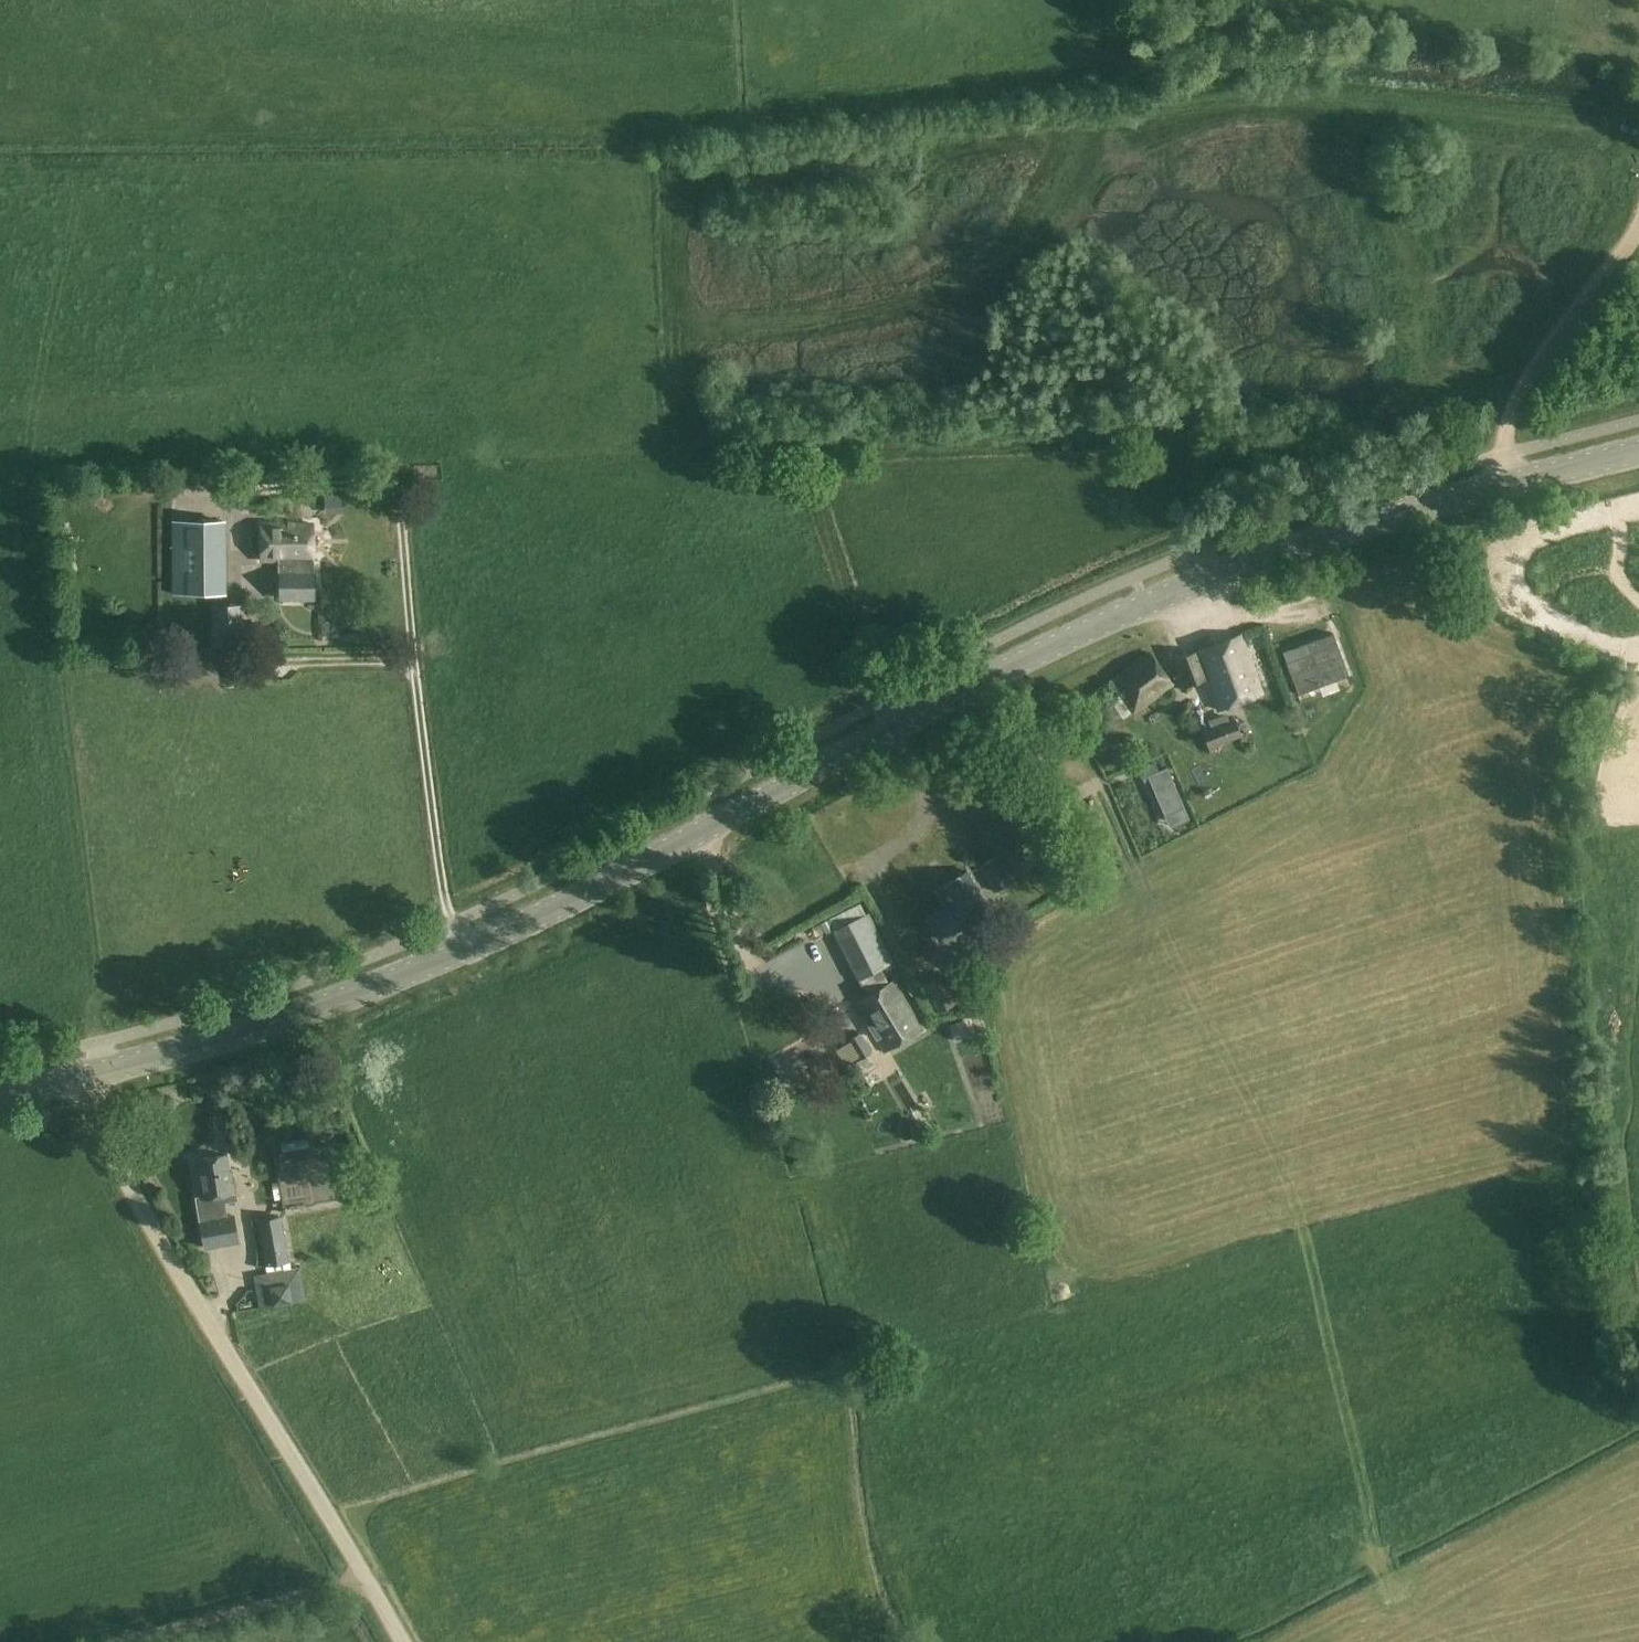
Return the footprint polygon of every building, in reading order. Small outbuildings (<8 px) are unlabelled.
[(226,520),(171,521),(172,595),(227,594),(226,520)] [(262,524),(263,561),(280,561),(280,573),(314,573),(313,559),(314,559),(314,524),(262,524)] [(281,599),(314,599),(314,573),(280,573),(281,599)] [(212,605),(212,642),(265,641),(265,623),(244,623),(243,605),(212,605)] [(1242,635),(1176,660),(1185,686),(1207,678),(1218,709),(1264,692),(1242,635)] [(1175,685),(1150,651),(1110,680),(1135,714),(1175,685)] [(1216,750),(1215,746),(1242,736),(1236,719),(1203,731),(1211,752),(1216,750)] [(1011,881),(1007,873),(996,856),(979,865),(994,891),(997,890),(1011,881)] [(961,928),(990,910),(968,873),(937,891),(950,912),(932,923),(941,939),(960,927),(961,928)] [(833,931),(858,981),(894,963),(869,913),(833,931)] [(938,976),(924,984),(944,1019),(958,1011),(938,976)] [(922,1029),(896,982),(857,1004),(884,1051),(922,1029)] [(968,1035),(986,1030),(981,1012),(962,1017),(968,1035)] [(860,1060),(873,1052),(861,1034),(849,1041),(860,1060)] [(279,1141),(281,1156),(308,1152),(306,1137),(279,1141)] [(206,1246),(237,1241),(233,1216),(226,1217),(222,1196),(235,1194),(232,1173),(229,1173),(226,1154),(200,1158),(202,1172),(199,1173),(203,1198),(205,1198),(209,1222),(202,1223),(206,1246)] [(248,1211),(238,1211),(238,1237),(248,1237),(248,1211)] [(291,1268),(282,1216),(258,1220),(266,1272),(254,1274),(259,1308),(307,1301),(300,1267),(291,1268)]
